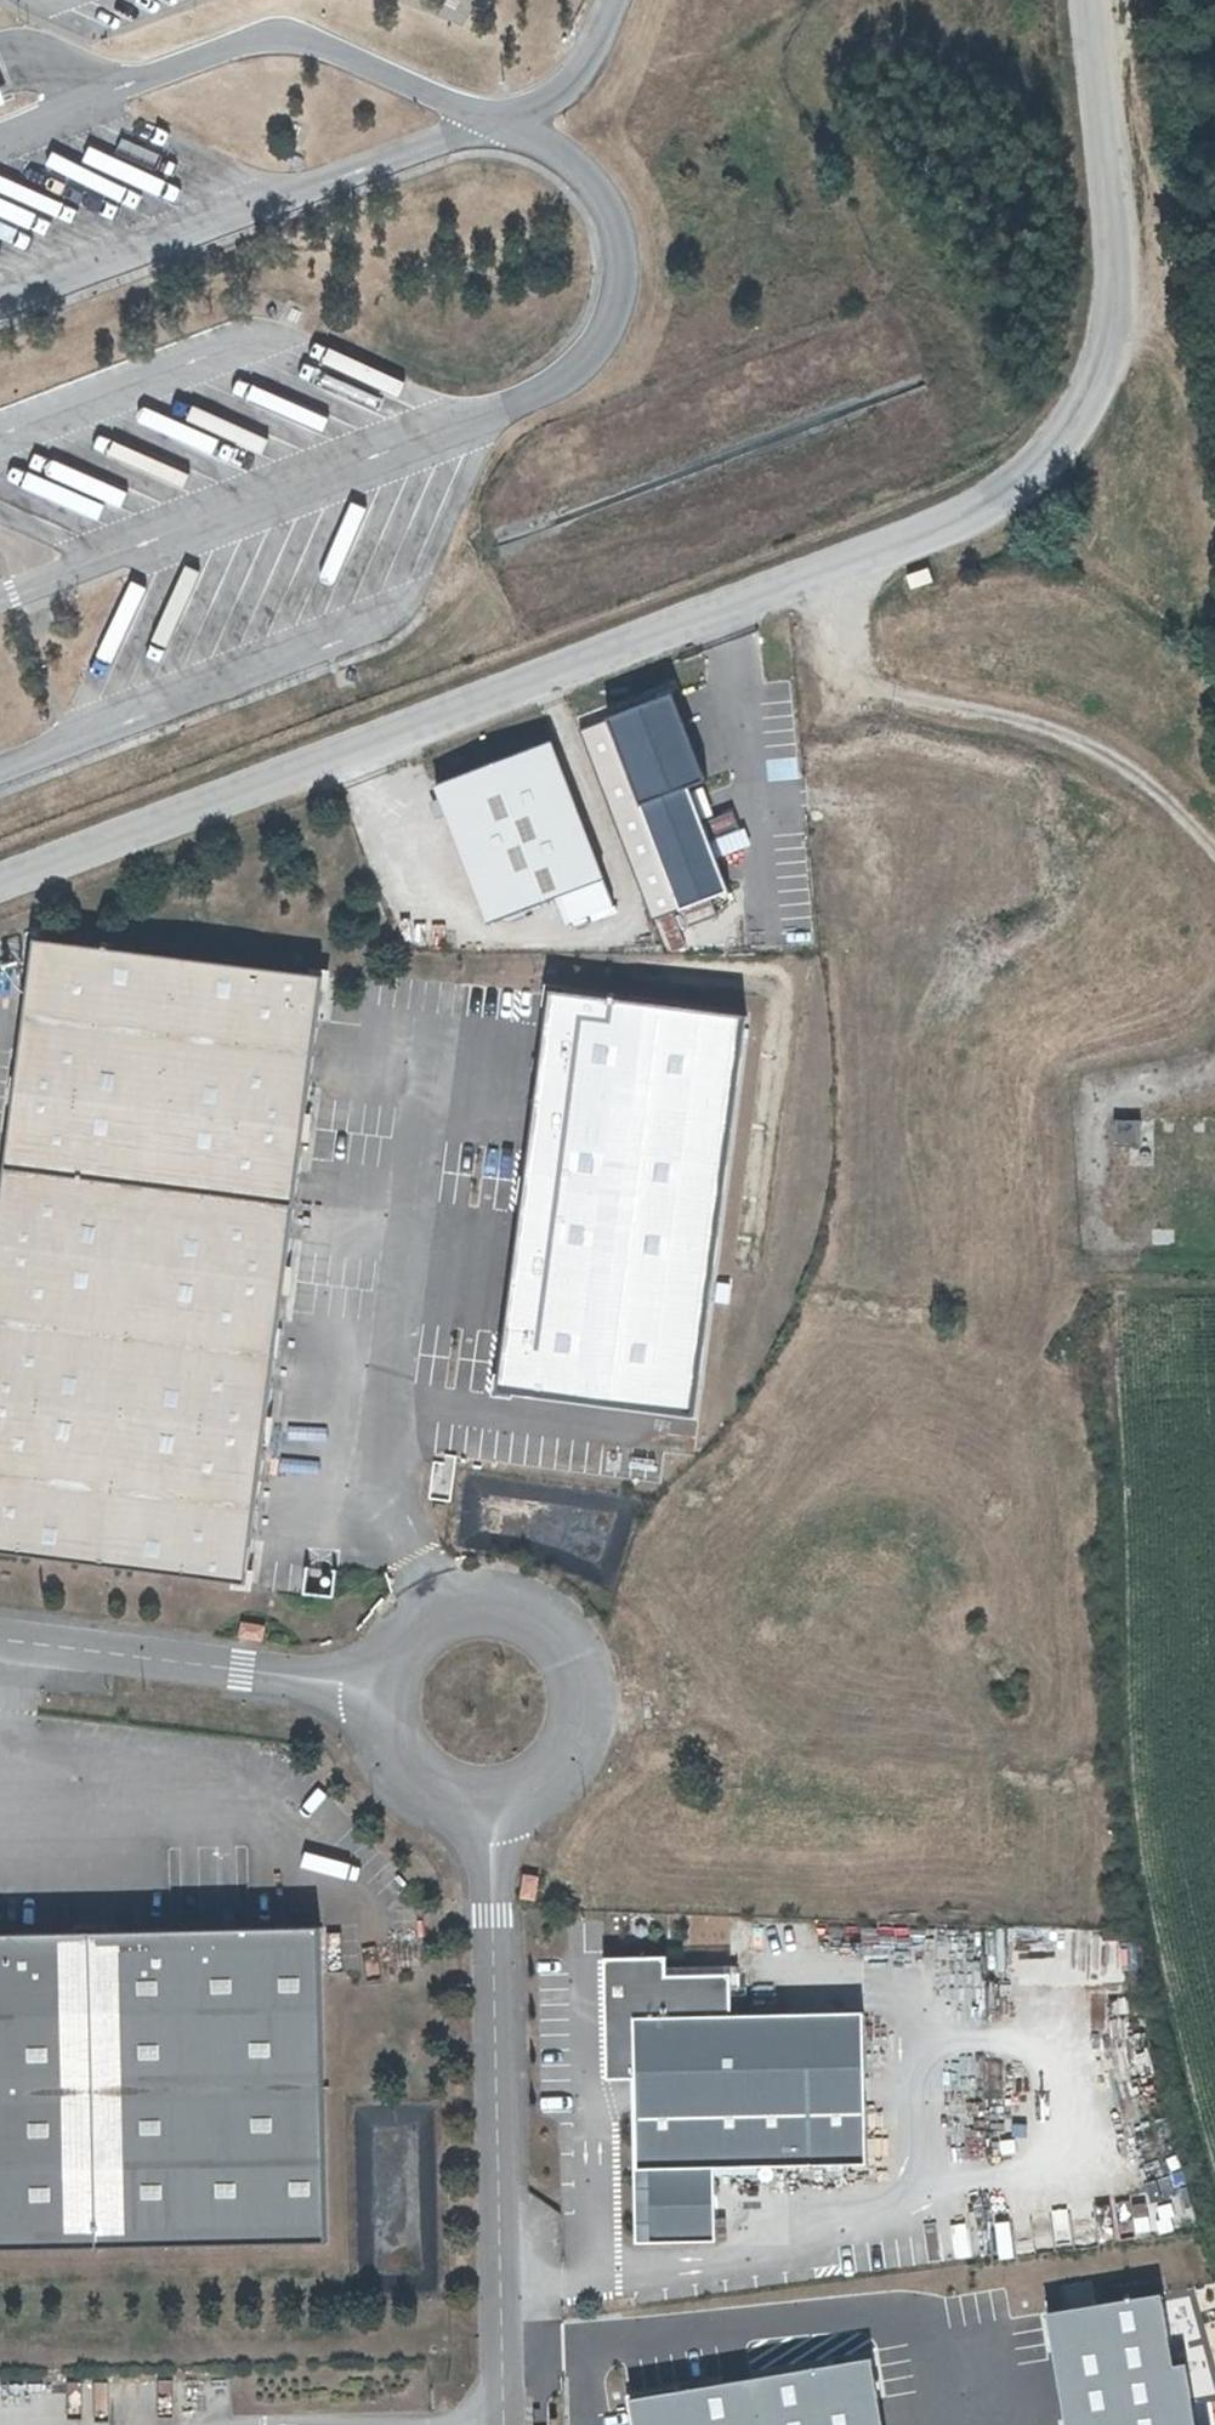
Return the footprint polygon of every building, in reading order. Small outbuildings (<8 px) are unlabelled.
[(927,563),(903,573),(910,589),(934,579),(927,563)] [(666,684),(600,709),(603,717),(578,726),(649,917),(699,898),(703,909),(727,901),(683,782),(700,775),(666,684)] [(546,735),(430,781),(489,929),(553,903),(562,926),(613,905),(546,735)] [(51,949),(0,1361),(0,1548),(259,1580),(334,984),(51,949)] [(745,1015),(546,988),(497,1386),(693,1416),(745,1015)] [(1139,1121),(1114,1120),(1113,1146),(1138,1147),(1139,1121)] [(262,1623),(240,1620),(238,1635),(260,1638),(262,1623)] [(536,1877),(523,1875),(520,1897),(533,1898),(536,1877)] [(0,1931),(0,2247),(322,2240),(316,1924),(0,1931)] [(661,1971),(660,1952),(603,1952),(604,2069),(626,2069),(627,2164),(638,2164),(639,2236),(706,2235),(705,2166),(863,2164),(861,2009),(726,2011),(726,1970),(661,1971)]
